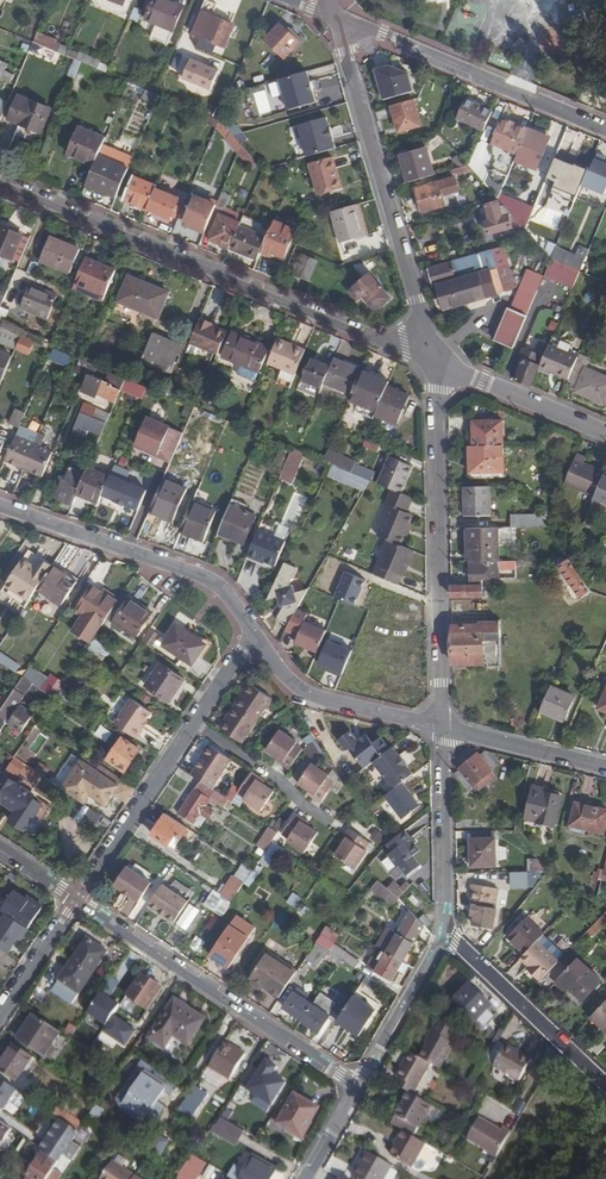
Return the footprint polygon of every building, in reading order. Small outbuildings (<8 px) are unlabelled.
[(167,0),(155,0),(146,20),(157,24),(173,31),(183,7),(167,0)] [(524,21),(547,14),(542,0),(517,0),(524,21)] [(230,20),(216,13),(219,7),(208,2),(195,34),(226,48),(236,25),(229,22),(230,20)] [(143,10),(137,7),(132,18),(139,21),(143,10)] [(283,23),(267,40),(287,59),(303,43),(299,39),(301,36),(292,28),(289,30),(283,23)] [(166,49),(173,31),(157,24),(151,38),(156,40),(154,44),(166,49)] [(561,28),(540,27),(539,49),(560,50),(561,28)] [(37,34),(34,42),(67,56),(71,48),(37,34)] [(176,48),(170,69),(187,74),(193,53),(176,48)] [(260,64),(266,70),(277,59),(271,53),(260,64)] [(85,54),(81,61),(84,63),(98,68),(101,70),(104,62),(85,54)] [(222,71),(194,59),(185,79),(213,91),(222,71)] [(386,101),(415,92),(410,74),(392,67),(377,71),(386,101)] [(0,68),(0,78),(0,77),(11,83),(15,76),(0,68)] [(69,84),(74,86),(80,71),(75,69),(69,84)] [(311,80),(308,70),(281,78),(290,109),(317,101),(314,90),(318,89),(315,79),(311,80)] [(86,73),(80,71),(74,86),(80,88),(86,73)] [(128,89),(148,96),(151,90),(131,82),(128,89)] [(250,91),(253,117),(271,114),(268,89),(250,91)] [(147,98),(159,103),(162,95),(158,93),(151,90),(148,96),(147,98)] [(11,121),(36,131),(46,107),(21,97),(11,121)] [(9,102),(1,99),(0,101),(0,125),(9,102)] [(422,126),(415,100),(393,107),(400,132),(422,126)] [(458,119),(484,131),(493,112),(467,100),(458,119)] [(52,110),(46,107),(36,131),(43,134),(52,110)] [(310,157),(337,149),(334,139),(339,138),(336,128),(333,129),(332,128),(331,128),(328,116),(300,123),(298,128),(301,138),(305,141),(310,157)] [(493,142),(519,152),(528,131),(502,119),(493,142)] [(233,120),(227,125),(232,131),(244,144),(250,138),(233,120)] [(80,166),(94,171),(101,154),(107,139),(82,128),(68,160),(70,161),(72,157),(82,161),(80,166)] [(528,131),(519,152),(515,161),(537,170),(550,137),(529,128),(528,131)] [(228,141),(240,154),(244,144),(232,131),(228,141)] [(401,155),(408,183),(434,175),(426,147),(401,155)] [(109,196),(118,200),(132,167),(101,154),(94,171),(89,183),(111,191),(109,196)] [(582,185),(588,170),(573,164),(573,165),(565,161),(566,159),(555,154),(544,182),(553,186),(552,189),(561,193),(561,194),(576,200),(582,185)] [(589,170),(588,170),(582,185),(605,195),(605,164),(604,164),(605,159),(605,158),(598,155),(592,171),(589,170)] [(70,161),(80,166),(82,161),(72,157),(70,161)] [(335,157),(312,164),(321,195),(343,189),(335,157)] [(494,168),(485,185),(501,193),(510,176),(494,168)] [(454,177),(417,189),(424,213),(445,206),(443,196),(459,191),(454,177)] [(126,201),(149,211),(157,191),(159,188),(136,178),(126,201)] [(88,187),(109,196),(111,191),(89,183),(88,187)] [(181,201),(157,191),(149,211),(172,221),(181,201)] [(501,202),(522,225),(525,229),(533,207),(501,193),(498,199),(501,202)] [(193,229),(206,234),(219,206),(198,197),(188,221),(195,224),(193,229)] [(490,234),(522,225),(501,202),(486,206),(492,221),(486,222),(490,234)] [(367,237),(358,205),(332,213),(342,244),(367,237)] [(211,240),(233,249),(242,227),(244,223),(222,213),(211,240)] [(299,226),(277,218),(269,238),(265,249),(276,254),(278,249),(289,254),(299,226)] [(5,222),(0,235),(0,249),(14,255),(25,259),(35,235),(5,222)] [(269,238),(242,227),(233,249),(260,260),(265,249),(269,238)] [(81,250),(51,238),(41,263),(71,275),(81,250)] [(548,258),(539,247),(534,252),(543,263),(548,258)] [(509,265),(503,248),(455,262),(442,266),(429,270),(434,287),(439,286),(446,310),(504,293),(497,269),(509,265)] [(14,255),(0,249),(0,259),(10,263),(14,255)] [(585,261),(556,249),(552,259),(564,264),(580,271),(584,263),(585,261)] [(516,265),(528,266),(530,254),(517,252),(516,265)] [(317,260),(302,255),(294,275),(309,281),(317,260)] [(440,258),(442,266),(455,262),(453,255),(440,258)] [(558,281),(564,264),(552,259),(545,275),(558,281)] [(88,260),(77,284),(106,297),(117,272),(88,260)] [(584,263),(580,271),(605,282),(605,273),(584,263)] [(564,264),(558,281),(574,288),(580,271),(564,264)] [(529,270),(524,282),(539,288),(544,276),(529,270)] [(118,302),(163,319),(174,290),(129,273),(118,302)] [(390,298),(371,274),(350,291),(358,300),(364,295),(373,308),(378,308),(390,298)] [(528,316),(539,288),(524,282),(513,310),(528,316)] [(104,302),(106,297),(77,284),(75,290),(104,302)] [(59,297),(32,286),(22,310),(49,322),(59,297)] [(0,295),(0,317),(4,307),(8,297),(0,294),(0,295)] [(4,307),(0,317),(0,325),(5,327),(12,311),(4,307)] [(514,349),(528,316),(513,310),(509,308),(495,341),(514,349)] [(193,343),(220,355),(228,336),(212,330),(214,326),(215,324),(203,319),(193,343)] [(230,332),(214,326),(212,330),(228,336),(230,332)] [(153,372),(157,364),(145,360),(156,333),(148,329),(134,364),(153,372)] [(13,346),(17,336),(0,330),(0,342),(13,346)] [(184,345),(156,333),(145,360),(157,364),(173,371),(180,353),(184,345)] [(271,349),(234,334),(223,359),(260,374),(271,349)] [(18,350),(32,354),(36,341),(22,336),(18,350)] [(572,346),(552,338),(550,344),(579,357),(580,355),(581,353),(571,349),(572,346)] [(297,346),(280,339),(279,341),(296,348),(297,346)] [(550,344),(540,340),(534,353),(524,348),(515,369),(520,371),(516,379),(530,385),(539,365),(541,366),(550,344)] [(270,364),(298,375),(308,350),(297,346),(296,348),(279,341),(270,364)] [(579,357),(550,344),(541,366),(540,368),(550,372),(551,370),(557,373),(556,375),(569,381),(579,357)] [(180,353),(187,357),(191,348),(184,345),(180,353)] [(59,361),(63,352),(55,348),(51,357),(59,361)] [(4,381),(14,356),(0,351),(0,379),(4,381)] [(580,355),(579,357),(569,381),(568,384),(578,388),(577,392),(605,404),(605,376),(587,368),(590,360),(580,355)] [(303,380),(324,388),(326,385),(333,368),(312,360),(303,380)] [(326,385),(353,395),(364,372),(336,360),(333,368),(326,385)] [(391,383),(364,372),(353,395),(351,401),(363,406),(379,413),(389,388),(391,383)] [(100,393),(118,401),(123,389),(127,380),(119,378),(117,383),(110,380),(108,384),(94,378),(87,393),(98,397),(100,393)] [(123,389),(145,398),(150,388),(128,379),(127,380),(123,389)] [(379,413),(377,417),(398,426),(410,397),(389,388),(379,413)] [(379,413),(363,406),(359,414),(375,421),(377,417),(379,413)] [(16,407),(12,423),(23,426),(27,411),(16,407)] [(94,442),(102,422),(81,414),(73,434),(94,442)] [(158,454),(172,460),(185,430),(148,415),(137,442),(159,452),(158,454)] [(475,423),(476,446),(504,446),(503,423),(475,423)] [(8,460),(45,475),(55,450),(18,435),(8,460)] [(379,454),(382,444),(368,438),(364,447),(379,454)] [(505,473),(504,446),(476,446),(470,446),(471,474),(505,473)] [(294,483),(307,453),(298,450),(294,448),(282,478),(294,483)] [(408,467),(412,457),(398,451),(394,461),(408,467)] [(357,464),(329,453),(325,461),(334,465),(340,467),(353,473),(357,464)] [(578,453),(566,483),(596,497),(605,475),(605,473),(605,470),(598,466),(596,468),(585,462),(587,458),(578,453)] [(390,459),(379,483),(393,489),(403,494),(413,469),(408,467),(394,461),(390,459)] [(57,498),(75,505),(79,494),(81,491),(87,477),(77,473),(79,467),(71,464),(57,498)] [(368,469),(357,464),(353,473),(364,477),(368,469)] [(81,491),(102,500),(104,495),(106,491),(111,480),(113,475),(91,466),(87,477),(81,491)] [(132,473),(117,466),(113,475),(111,480),(106,491),(104,495),(117,501),(116,502),(127,506),(128,505),(140,511),(149,491),(128,482),(132,473)] [(335,480),(365,492),(371,480),(364,477),(353,473),(340,467),(335,480)] [(595,499),(605,504),(605,475),(596,497),(595,499)] [(186,493),(164,484),(152,513),(159,516),(157,519),(172,525),(186,493)] [(491,516),(491,488),(465,488),(465,517),(491,516)] [(403,494),(393,489),(387,504),(391,506),(379,536),(389,540),(403,546),(415,515),(409,513),(415,498),(403,494)] [(79,494),(101,503),(102,500),(81,491),(79,494)] [(589,512),(605,519),(605,504),(595,499),(589,512)] [(250,507),(234,501),(232,507),(248,514),(250,507)] [(220,515),(195,502),(183,532),(206,543),(208,540),(217,544),(220,535),(223,528),(215,524),(220,515)] [(248,514),(232,507),(223,528),(220,535),(247,546),(258,518),(248,514)] [(520,515),(520,528),(547,527),(539,515),(520,515)] [(313,527),(307,524),(297,544),(301,545),(305,536),(308,537),(313,527)] [(468,529),(469,562),(501,561),(502,528),(468,529)] [(286,546),(259,536),(249,560),(264,566),(265,565),(267,566),(276,570),(286,546)] [(412,563),(417,552),(403,546),(389,540),(376,574),(401,585),(405,575),(407,576),(409,571),(407,570),(410,562),(412,563)] [(53,564),(29,549),(23,558),(5,585),(1,591),(25,607),(29,601),(37,589),(53,564)] [(582,598),(592,592),(570,559),(545,560),(545,567),(560,566),(582,598)] [(471,563),(472,586),(484,586),(484,579),(499,579),(499,570),(495,570),(495,563),(471,563)] [(78,581),(53,564),(37,589),(62,606),(78,581)] [(281,623),(290,627),(298,613),(306,597),(310,591),(296,597),(293,589),(301,572),(294,568),(288,565),(270,604),(282,600),(285,609),(288,608),(281,623)] [(102,590),(93,585),(78,608),(84,612),(72,631),(91,642),(108,616),(119,600),(111,596),(110,598),(101,592),(102,590)] [(484,596),(484,586),(472,586),(452,587),(452,597),(484,596)] [(111,596),(119,600),(120,598),(121,597),(104,587),(102,590),(101,592),(110,598),(111,596)] [(153,611),(130,596),(126,602),(114,621),(137,636),(153,611)] [(120,598),(119,600),(108,616),(114,621),(126,602),(120,598)] [(299,642),(321,651),(330,629),(309,621),(310,618),(298,613),(290,627),(289,630),(302,635),(299,642)] [(480,627),(453,627),(453,664),(472,664),(472,667),(502,667),(501,624),(480,623),(480,627)] [(206,644),(177,624),(163,645),(192,664),(206,644)] [(160,636),(150,629),(142,642),(152,648),(160,636)] [(98,637),(87,649),(100,660),(111,649),(98,637)] [(356,648),(332,638),(322,661),(338,668),(336,670),(346,674),(356,648)] [(20,665),(0,652),(0,661),(16,671),(20,665)] [(184,679),(161,663),(146,686),(169,702),(184,679)] [(55,695),(64,680),(53,673),(44,688),(55,695)] [(23,677),(7,701),(0,711),(0,732),(6,723),(9,723),(22,731),(34,713),(19,703),(27,691),(37,698),(38,697),(44,701),(45,699),(50,702),(54,697),(23,677)] [(272,698),(249,683),(244,690),(246,692),(227,721),(224,720),(219,728),(242,743),(272,698)] [(75,696),(61,687),(57,693),(71,703),(75,696)] [(573,697),(551,688),(541,711),(564,721),(573,697)] [(246,692),(244,690),(224,720),(227,721),(246,692)] [(152,712),(132,698),(115,723),(137,738),(143,728),(142,727),(147,720),(152,712)] [(298,742),(280,730),(266,750),(273,754),(283,761),(281,764),(289,769),(303,749),(297,745),(298,742)] [(351,730),(339,739),(347,750),(350,748),(365,768),(374,761),(390,748),(381,736),(373,743),(366,734),(358,740),(351,730)] [(138,748),(115,732),(108,743),(114,748),(107,759),(126,772),(133,760),(131,759),(138,748)] [(315,744),(306,748),(311,757),(320,753),(315,744)] [(231,759),(211,745),(191,774),(212,788),(231,759)] [(399,755),(393,746),(390,748),(374,761),(395,788),(403,782),(413,774),(407,766),(408,765),(401,754),(399,755)] [(141,749),(138,748),(131,759),(133,760),(141,749)] [(485,750),(480,755),(490,767),(499,760),(492,752),(485,750)] [(490,767),(480,755),(478,753),(460,768),(461,770),(456,774),(468,790),(476,784),(479,788),(495,776),(491,771),(492,770),(490,767)] [(283,761),(273,754),(270,757),(281,764),(283,761)] [(82,763),(118,787),(123,780),(87,755),(82,763)] [(75,797),(81,801),(85,795),(90,798),(105,809),(119,788),(118,787),(82,763),(67,786),(53,777),(51,781),(75,797)] [(329,775),(311,763),(298,782),(305,786),(316,793),(313,797),(321,803),(335,782),(327,777),(329,775)] [(244,799),(261,811),(275,791),(268,786),(257,779),(259,777),(252,772),(232,801),(240,806),(244,799)] [(7,774),(0,784),(0,799),(2,800),(5,799),(18,808),(11,818),(34,833),(51,808),(28,793),(30,790),(23,785),(25,782),(17,777),(15,780),(7,774)] [(257,779),(268,786),(270,784),(259,777),(257,779)] [(228,799),(200,780),(178,814),(199,827),(206,817),(209,819),(214,811),(206,805),(209,800),(213,802),(213,801),(223,807),(228,799)] [(421,806),(403,782),(395,788),(385,795),(403,819),(421,806)] [(316,793),(305,786),(302,790),(313,797),(316,793)] [(544,788),(533,786),(525,818),(555,825),(562,795),(543,791),(544,788)] [(85,804),(86,804),(90,798),(85,795),(81,801),(85,804)] [(81,801),(75,797),(66,812),(75,818),(85,804),(81,801)] [(576,802),(569,830),(584,833),(586,829),(603,833),(605,821),(605,809),(576,802)] [(101,814),(92,809),(83,824),(91,829),(101,814)] [(188,828),(166,813),(152,834),(174,849),(188,828)] [(303,818),(295,813),(282,833),(288,838),(287,840),(305,852),(318,832),(312,828),(301,821),(303,818)] [(285,821),(280,818),(275,825),(280,828),(285,821)] [(314,825),(303,818),(301,821),(312,828),(314,825)] [(278,832),(270,827),(257,846),(265,851),(278,832)] [(370,843),(350,828),(345,835),(347,837),(340,848),(335,855),(355,869),(368,851),(366,849),(370,843)] [(383,834),(375,829),(371,835),(379,840),(383,834)] [(387,843),(387,844),(392,851),(387,854),(398,868),(399,866),(407,876),(421,865),(414,855),(421,849),(405,829),(387,843)] [(347,837),(345,835),(338,846),(340,848),(347,837)] [(495,838),(471,839),(472,866),(496,865),(500,865),(500,861),(508,859),(508,847),(499,846),(499,839),(495,840),(495,838)] [(285,850),(273,841),(272,843),(260,861),(268,866),(277,851),(282,854),(285,850)] [(538,858),(530,859),(530,871),(548,870),(538,858)] [(243,864),(234,876),(244,882),(252,870),(243,864)] [(131,895),(139,901),(152,883),(127,866),(115,885),(123,890),(123,891),(130,896),(131,895)] [(11,871),(8,876),(14,880),(17,876),(11,871)] [(531,887),(530,871),(512,871),(513,888),(531,887)] [(500,872),(483,872),(481,886),(497,889),(500,872)] [(244,882),(234,876),(232,875),(225,885),(223,884),(218,891),(220,893),(231,901),(244,882)] [(170,887),(164,882),(148,906),(175,923),(194,892),(176,879),(170,887)] [(396,882),(389,889),(398,897),(411,885),(408,881),(401,887),(396,882)] [(481,886),(473,885),(471,893),(475,894),(471,914),(475,915),(474,925),(494,928),(497,909),(495,908),(497,897),(495,897),(497,889),(481,886)] [(14,890),(1,909),(7,913),(28,928),(42,908),(41,904),(34,899),(30,900),(25,897),(14,890)] [(205,903),(224,915),(233,902),(231,901),(220,893),(214,890),(205,903)] [(425,925),(419,920),(409,909),(397,932),(387,926),(378,943),(376,945),(386,951),(403,962),(425,925)] [(587,931),(593,936),(605,922),(605,911),(587,931)] [(210,912),(191,942),(201,949),(221,919),(210,912)] [(0,924),(0,936),(13,945),(19,937),(21,939),(28,928),(7,913),(0,924)] [(238,915),(211,955),(229,967),(255,927),(238,915)] [(425,915),(419,920),(425,925),(427,928),(432,923),(425,915)] [(544,933),(527,917),(508,936),(525,953),(538,939),(544,933)] [(334,942),(322,934),(317,941),(329,949),(333,943),(334,942)] [(0,936),(0,946),(8,952),(13,945),(0,936)] [(107,952),(87,938),(85,941),(82,939),(75,949),(78,952),(71,962),(92,975),(107,952)] [(560,959),(551,950),(538,939),(525,953),(520,958),(530,967),(532,969),(531,971),(540,980),(560,959)] [(317,941),(305,959),(318,967),(324,957),(338,966),(338,965),(342,958),(333,952),(329,949),(317,941)] [(360,962),(337,946),(333,952),(342,958),(357,968),(360,962)] [(409,965),(403,962),(386,951),(380,961),(372,956),(367,966),(392,981),(399,970),(404,973),(409,965)] [(279,997),(296,972),(288,967),(287,969),(279,964),(278,960),(271,955),(268,956),(265,954),(250,977),(252,979),(252,980),(252,983),(260,988),(263,987),(265,984),(271,987),(269,990),(279,997)] [(357,968),(342,958),(338,965),(352,976),(358,968),(357,968)] [(602,980),(578,958),(570,967),(561,958),(560,959),(540,980),(538,982),(547,990),(554,983),(557,981),(567,990),(570,987),(584,1000),(602,980)] [(288,967),(278,960),(279,964),(287,969),(288,967)] [(92,975),(71,962),(59,980),(65,984),(63,988),(73,995),(75,991),(79,994),(92,975)] [(367,975),(358,968),(352,976),(362,982),(366,975),(367,975)] [(163,987),(142,973),(127,996),(147,1010),(163,987)] [(366,975),(362,982),(367,985),(373,989),(377,983),(366,975)] [(557,981),(554,983),(579,1006),(584,1000),(570,987),(567,990),(557,981)] [(499,1013),(469,985),(455,1000),(485,1028),(499,1013)] [(312,1003),(294,990),(282,1007),(301,1020),(312,1003)] [(340,1015),(351,999),(342,993),(332,1009),(340,1015)] [(375,1010),(353,996),(351,999),(340,1015),(337,1020),(359,1035),(375,1010)] [(199,1016),(175,1000),(150,1037),(164,1046),(173,1034),(182,1040),(187,1043),(204,1019),(199,1016)] [(590,1017),(605,1032),(605,1000),(590,1017)] [(329,1014),(312,1003),(301,1020),(320,1032),(331,1015),(329,1014)] [(340,1015),(332,1009),(329,1014),(331,1015),(320,1032),(326,1036),(337,1020),(340,1015)] [(18,1038),(34,1015),(31,1013),(16,1036),(18,1038)] [(152,1018),(145,1013),(139,1022),(146,1026),(152,1018)] [(60,1032),(34,1015),(18,1038),(44,1055),(45,1055),(50,1058),(57,1047),(52,1044),(60,1032)] [(455,1033),(440,1018),(428,1038),(431,1039),(420,1057),(431,1064),(439,1069),(454,1043),(450,1041),(455,1033)] [(246,1054),(225,1041),(209,1067),(230,1079),(246,1054)] [(15,1044),(11,1042),(0,1059),(0,1066),(15,1044)] [(15,1044),(0,1066),(0,1071),(15,1081),(32,1056),(15,1044)] [(532,1059),(506,1044),(494,1065),(520,1080),(532,1059)] [(408,1062),(404,1060),(396,1076),(399,1077),(395,1084),(409,1092),(413,1094),(431,1064),(420,1057),(413,1053),(408,1062)] [(178,1084),(142,1061),(117,1099),(121,1109),(150,1128),(155,1120),(147,1115),(164,1089),(172,1094),(178,1084)] [(263,1111),(279,1087),(254,1069),(245,1083),(252,1088),(247,1095),(256,1100),(253,1104),(263,1111)] [(3,1110),(17,1090),(0,1078),(0,1108),(3,1110)] [(201,1083),(198,1081),(186,1099),(176,1114),(189,1122),(189,1121),(208,1094),(198,1087),(201,1083)] [(242,1092),(238,1089),(221,1117),(232,1124),(241,1110),(234,1106),(242,1092)] [(413,1094),(409,1092),(404,1101),(406,1103),(404,1107),(402,1105),(391,1123),(402,1130),(414,1136),(425,1118),(431,1106),(432,1105),(413,1094)] [(317,1108),(295,1095),(278,1123),(301,1136),(317,1108)] [(105,1110),(96,1105),(89,1116),(97,1121),(105,1110)] [(441,1112),(431,1106),(425,1118),(431,1121),(436,1121),(441,1112)] [(63,1121),(67,1114),(57,1107),(53,1114),(61,1119),(63,1121)] [(464,1113),(459,1121),(465,1124),(470,1116),(464,1113)] [(83,1125),(67,1114),(63,1121),(78,1131),(83,1125)] [(501,1129),(480,1116),(467,1138),(496,1156),(511,1131),(503,1126),(501,1129)] [(211,1130),(235,1144),(243,1131),(232,1124),(221,1117),(216,1125),(214,1124),(211,1130)] [(261,1118),(250,1134),(258,1138),(268,1123),(261,1118)] [(63,1121),(61,1119),(48,1137),(51,1139),(43,1151),(58,1162),(78,1131),(63,1121)] [(0,1120),(0,1138),(4,1140),(11,1128),(0,1120)] [(414,1136),(402,1130),(398,1138),(400,1139),(396,1146),(391,1155),(412,1167),(412,1166),(425,1143),(414,1136)] [(170,1141),(155,1132),(146,1147),(161,1156),(170,1141)] [(434,1148),(425,1143),(412,1166),(418,1170),(423,1169),(434,1148)] [(43,1151),(24,1178),(47,1178),(58,1162),(43,1151)] [(366,1151),(352,1175),(358,1178),(384,1178),(391,1166),(366,1151)] [(117,1153),(112,1161),(125,1169),(130,1161),(117,1153)] [(192,1155),(180,1172),(192,1178),(196,1178),(205,1162),(192,1155)] [(254,1155),(244,1171),(235,1166),(229,1176),(234,1178),(272,1178),(277,1169),(254,1155)] [(135,1175),(125,1169),(112,1161),(100,1178),(132,1178),(135,1175)]
